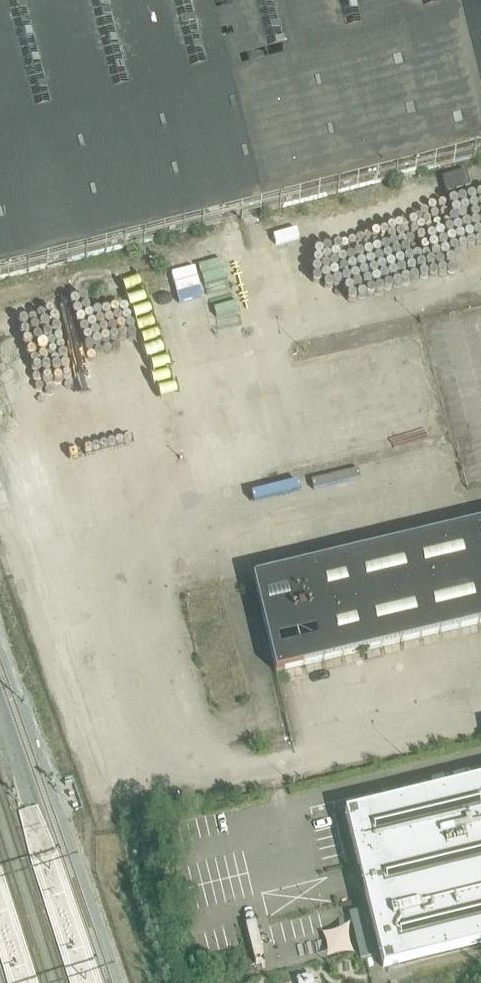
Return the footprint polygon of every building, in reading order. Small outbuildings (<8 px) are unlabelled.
[(27,274),(480,157),(480,0),(0,0),(0,281),(27,274)] [(253,578),(276,673),(480,624),(480,524),(253,578)] [(346,814),(366,895),(384,969),(480,945),(480,781),(346,814)] [(363,910),(350,913),(353,927),(366,924),(363,910)]
